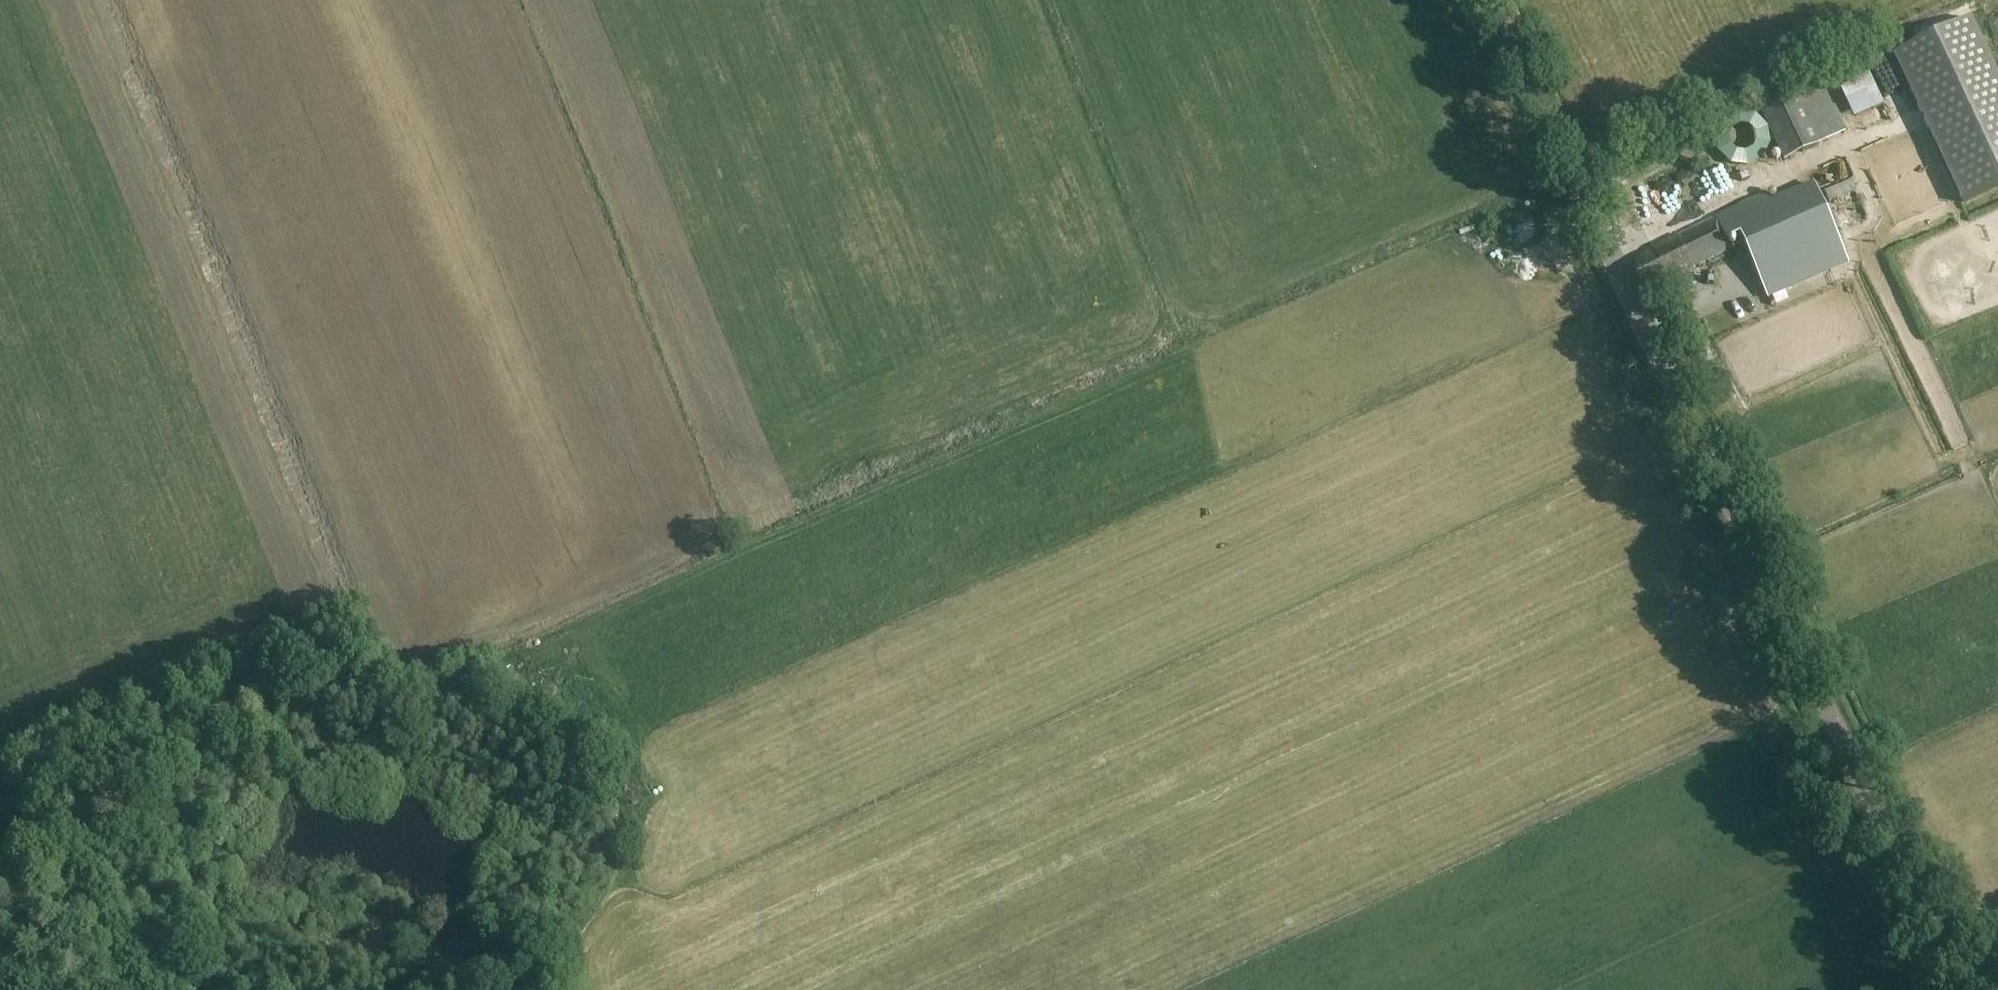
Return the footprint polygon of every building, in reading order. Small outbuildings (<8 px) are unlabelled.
[(1997,179),(1997,113),(1954,19),(1877,55),(1947,203),(1997,179)] [(1869,60),(1858,65),(1853,54),(1833,62),(1852,109),(1883,97),(1869,60)] [(1758,106),(1783,161),(1821,144),(1795,89),(1758,106)] [(1693,135),(1701,158),(1710,155),(1705,138),(1713,136),(1711,129),(1693,135)] [(1619,233),(1627,251),(1725,205),(1710,173),(1686,185),(1687,186),(1636,210),(1642,222),(1619,233)] [(1851,179),(1824,191),(1829,203),(1836,200),(1838,206),(1854,199),(1851,193),(1856,191),(1851,179)] [(1655,254),(1634,264),(1645,288),(1742,242),(1767,296),(1827,268),(1824,262),(1844,253),(1821,198),(1801,206),(1800,204),(1775,216),(1763,191),(1651,246),(1655,254)] [(1529,215),(1537,210),(1532,200),(1511,211),(1522,233),(1534,227),(1529,215)] [(1539,252),(1526,259),(1533,273),(1546,267),(1539,252)]
